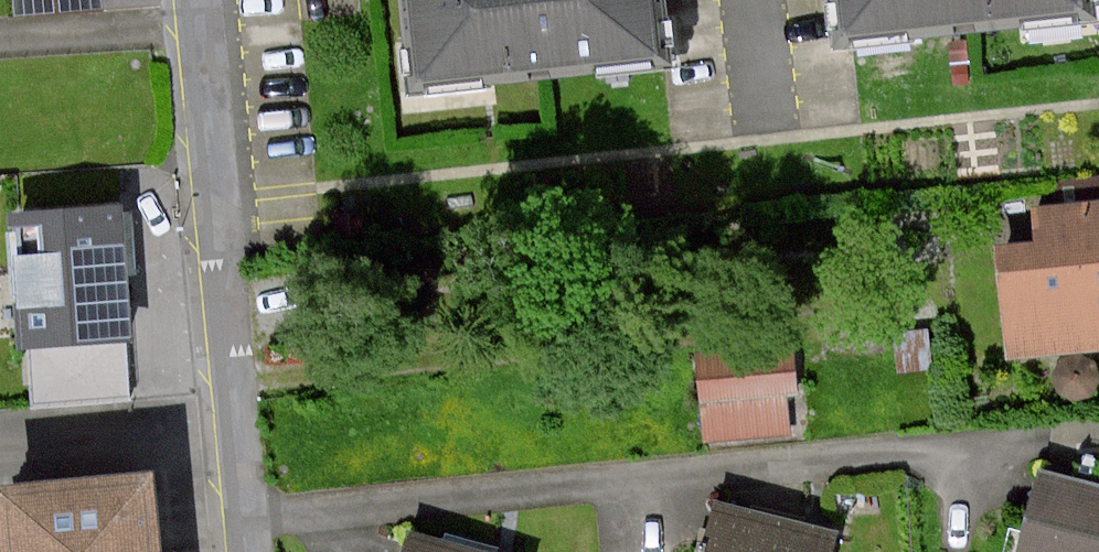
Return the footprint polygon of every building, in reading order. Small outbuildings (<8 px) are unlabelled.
[(16,17),(103,10),(103,0),(15,0),(16,17)] [(416,96),(527,84),(692,66),(685,0),(407,0),(416,96)] [(850,38),(1094,9),(1093,0),(844,0),(850,38)] [(126,203),(15,212),(33,410),(138,402),(126,203)] [(973,258),(984,374),(1008,372),(1098,364),(1098,211),(1020,218),(1023,253),(973,258)] [(928,330),(895,334),(899,372),(932,368),(928,330)] [(795,346),(701,355),(708,441),(791,434),(787,393),(800,392),(795,346)] [(1043,469),(1021,551),(1098,551),(1098,484),(1043,469)] [(11,551),(171,551),(163,471),(5,487),(11,551)] [(719,499),(705,551),(839,551),(844,531),(719,499)] [(411,531),(405,551),(487,551),(411,531)]
